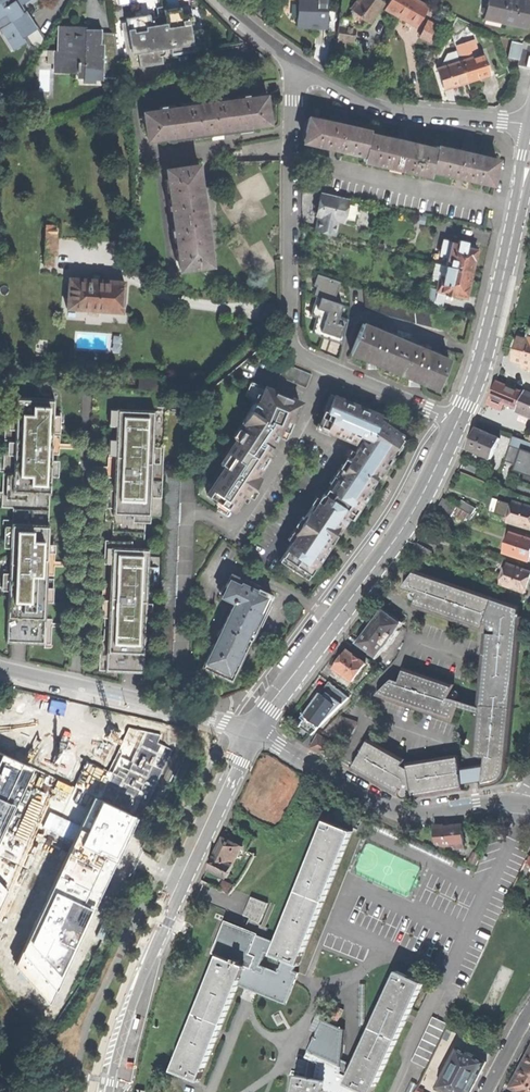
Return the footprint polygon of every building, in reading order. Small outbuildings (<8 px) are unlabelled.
[(21,8),(33,0),(0,0),(0,1),(2,4),(0,5),(0,21),(8,16),(21,8)] [(304,4),(301,4),(300,27),(314,27),(329,28),(330,0),(304,0),(304,4)] [(371,20),(378,11),(386,0),(385,0),(359,0),(354,7),(356,9),(369,18),(371,20)] [(422,0),(391,0),(388,6),(402,14),(419,23),(430,4),(422,0)] [(528,24),(529,15),(529,0),(490,0),(487,12),(504,15),(503,19),(528,24)] [(191,6),(183,7),(184,15),(190,14),(191,25),(186,25),(187,32),(205,29),(201,5),(191,6)] [(167,10),(168,16),(169,23),(165,24),(164,26),(164,30),(166,32),(171,31),(174,55),(182,53),(182,52),(208,48),(205,29),(187,32),(186,25),(191,25),(190,14),(184,15),(183,7),(169,10),(167,10)] [(26,15),(21,8),(8,16),(13,23),(26,15)] [(343,14),(341,24),(358,26),(363,27),(369,18),(356,9),(352,15),(343,14)] [(29,13),(26,15),(13,23),(4,29),(18,50),(28,43),(25,39),(40,30),(29,13)] [(163,48),(164,56),(174,55),(171,31),(166,32),(164,30),(164,26),(165,24),(169,23),(168,16),(153,18),(154,25),(160,25),(162,40),(163,39),(167,42),(167,46),(165,48),(163,48)] [(420,37),(437,45),(447,24),(431,16),(420,37)] [(166,63),(164,56),(163,48),(165,48),(167,46),(167,42),(163,39),(162,40),(160,25),(154,25),(153,18),(145,20),(124,23),(131,67),(152,63),(153,65),(166,63)] [(347,39),(356,41),(358,26),(341,24),(339,38),(347,39)] [(82,64),(103,64),(104,33),(87,33),(87,34),(80,34),(80,27),(73,27),(68,27),(68,35),(64,35),(64,71),(82,71),(82,64)] [(474,30),(455,33),(457,42),(476,39),(474,30)] [(346,49),(347,39),(339,38),(337,47),(346,49)] [(511,54),(521,57),(525,40),(514,38),(511,54)] [(479,39),(458,43),(460,55),(481,51),(479,39)] [(480,76),(493,72),(486,51),(463,58),(470,79),(480,76)] [(470,79),(463,58),(440,66),(447,87),(459,83),(470,79)] [(143,112),(147,139),(166,136),(166,137),(179,136),(234,128),(250,126),(250,124),(268,122),(265,95),(143,112)] [(431,170),(491,183),(497,159),(472,154),(473,151),(467,150),(461,148),(460,151),(436,146),(435,148),(408,142),(409,140),(403,138),(397,137),(397,140),(369,134),(370,131),(346,125),(346,123),(339,121),(334,120),(333,123),(309,117),(304,141),(364,154),(363,157),(431,172),(431,170)] [(180,269),(211,264),(210,253),(208,253),(207,240),(205,226),(206,226),(203,203),(202,203),(200,189),(198,176),(200,176),(198,164),(167,169),(180,269)] [(315,230),(334,235),(338,220),(343,222),(348,198),(321,191),(318,205),(321,205),(318,215),(315,230)] [(45,227),(44,254),(50,255),(54,255),(55,228),(45,227)] [(449,256),(447,265),(472,270),(475,258),(477,247),(466,245),(467,241),(459,239),(459,243),(452,241),(449,256)] [(440,263),(447,265),(449,256),(442,254),(440,263)] [(444,277),(447,265),(440,263),(438,276),(440,276),(444,277)] [(472,270),(447,265),(444,277),(440,276),(437,290),(446,291),(445,294),(453,296),(454,293),(466,296),(469,283),(472,270)] [(341,300),(346,279),(322,274),(313,314),(320,316),(317,331),(347,338),(351,317),(345,316),(348,301),(341,300)] [(66,308),(122,312),(124,281),(102,280),(90,279),(68,277),(66,308)] [(448,322),(450,312),(396,300),(364,289),(366,308),(374,308),(374,310),(382,310),(382,312),(390,312),(390,315),(398,314),(398,317),(406,316),(406,319),(414,318),(415,321),(423,321),(423,323),(431,323),(432,325),(440,325),(440,328),(448,327),(448,322)] [(394,370),(406,341),(363,323),(351,352),(372,361),(394,370)] [(529,364),(529,341),(520,338),(517,350),(514,360),(524,363),(529,364)] [(415,379),(438,388),(450,359),(406,341),(394,370),(415,379)] [(286,379),(291,366),(284,363),(279,376),(286,379)] [(291,366),(286,379),(292,382),(298,369),(291,366)] [(292,382),(299,384),(304,371),(298,369),(292,382)] [(299,384),(306,387),(311,374),(304,371),(299,384)] [(529,390),(529,385),(529,382),(516,379),(514,385),(529,390)] [(207,495),(231,511),(239,498),(245,502),(252,490),(259,479),(255,477),(273,448),(270,445),(276,436),(285,439),(293,419),(300,402),(251,381),(246,395),(254,402),(243,420),(247,423),(228,452),(232,455),(207,495)] [(505,404),(518,409),(525,392),(498,381),(494,389),(491,398),(505,404)] [(518,409),(529,414),(529,394),(525,392),(518,409)] [(17,398),(16,398),(13,493),(50,494),(51,494),(55,399),(30,398),(30,396),(17,396),(17,398)] [(371,480),(374,475),(378,470),(381,472),(390,458),(387,457),(401,436),(390,428),(378,421),(380,416),(335,396),(329,412),(326,411),(319,428),(355,443),(360,434),(371,440),(368,444),(362,440),(350,460),(346,457),(339,471),(341,472),(327,496),(323,494),(316,506),(312,504),(300,524),(301,525),(280,562),(293,570),(295,566),(309,574),(326,548),(323,546),(328,539),(332,533),(335,535),(350,512),(353,514),(370,488),(367,486),(371,480)] [(17,509),(16,523),(49,525),(50,494),(13,493),(16,398),(6,397),(1,508),(17,509)] [(487,404),(502,410),(505,404),(491,398),(489,398),(487,404)] [(145,532),(150,409),(113,408),(109,530),(145,532)] [(496,448),(500,438),(476,428),(472,437),(468,448),(492,458),(496,448)] [(505,461),(516,465),(515,467),(522,470),(519,478),(521,473),(529,476),(529,442),(514,436),(505,461)] [(502,451),(496,448),(492,458),(498,461),(502,451)] [(180,488),(165,487),(165,495),(179,496),(180,488)] [(165,503),(179,503),(179,496),(165,495),(165,503)] [(454,514),(458,506),(444,498),(439,508),(453,516),(454,514)] [(462,499),(458,506),(473,515),(477,507),(462,499)] [(529,528),(529,506),(514,501),(511,509),(509,518),(514,520),(513,524),(529,528)] [(165,503),(164,511),(179,511),(179,503),(165,503)] [(474,515),(473,515),(458,506),(454,514),(465,520),(467,517),(471,520),(474,515)] [(164,518),(164,526),(178,526),(179,519),(164,518)] [(7,643),(45,645),(49,525),(16,523),(11,523),(7,643)] [(141,671),(145,532),(109,530),(104,670),(141,671)] [(529,561),(529,558),(529,538),(511,532),(508,542),(504,553),(529,561)] [(163,541),(178,541),(178,533),(163,533),(163,541)] [(411,553),(427,562),(432,552),(417,543),(411,553)] [(162,555),(177,556),(177,549),(163,548),(162,555)] [(162,563),(177,564),(177,556),(162,555),(162,563)] [(176,571),(177,564),(162,563),(162,571),(176,571)] [(525,593),(529,580),(529,571),(513,565),(512,569),(506,567),(504,575),(500,584),(525,593)] [(481,706),(480,708),(459,702),(449,699),(454,685),(405,668),(400,682),(393,680),(376,696),(452,723),(457,707),(480,715),(480,716),(477,716),(473,757),(485,758),(484,765),(461,768),(459,755),(407,763),(408,769),(403,766),(406,759),(370,739),(352,770),(396,795),(400,788),(402,789),(401,791),(400,793),(401,795),(402,797),(404,798),(407,798),(409,797),(410,794),(409,791),(412,791),(413,798),(464,790),(464,785),(473,783),(483,782),(482,787),(495,786),(500,783),(504,780),(506,776),(508,772),(509,766),(509,760),(523,617),(519,616),(520,606),(416,570),(402,588),(418,593),(413,608),(482,632),(487,625),(489,627),(488,628),(489,630),(490,632),(496,632),(496,635),(484,634),(478,705),(481,706)] [(162,578),(176,579),(176,571),(162,571),(162,578)] [(202,667),(230,681),(243,654),(250,640),(250,641),(261,619),(272,595),(231,575),(220,597),(234,603),(202,667)] [(161,586),(176,586),(176,579),(162,578),(161,586)] [(176,586),(161,586),(161,593),(176,594),(176,586)] [(161,593),(161,601),(175,601),(176,594),(161,593)] [(175,609),(175,601),(161,601),(160,608),(175,609)] [(175,609),(160,608),(160,616),(175,616),(175,609)] [(360,642),(378,654),(399,621),(382,609),(370,627),(360,642)] [(175,616),(160,616),(160,624),(174,624),(175,616)] [(159,646),(173,646),(174,639),(159,638),(159,646)] [(173,646),(159,646),(158,654),(173,654),(173,646)] [(335,668),(353,681),(365,664),(347,650),(341,659),(335,668)] [(158,661),(173,662),(173,654),(158,654),(158,661)] [(337,681),(348,688),(351,683),(340,676),(337,681)] [(314,687),(320,680),(316,677),(310,684),(314,687)] [(333,691),(320,680),(314,687),(301,705),(314,715),(324,703),(333,691)] [(331,704),(337,710),(348,698),(343,692),(331,704)] [(322,733),(329,737),(338,728),(352,736),(356,728),(356,721),(339,716),(322,733)] [(86,761),(75,785),(93,795),(139,817),(172,750),(157,743),(161,735),(129,727),(108,770),(86,761)] [(312,747),(329,756),(335,745),(318,736),(312,747)] [(58,779),(0,752),(0,907),(58,779)] [(93,795),(15,965),(52,1006),(139,817),(93,795)] [(352,832),(325,821),(277,942),(272,955),(282,959),(295,964),(298,966),(352,832)] [(443,846),(447,845),(447,839),(444,839),(443,827),(443,825),(434,826),(436,844),(443,847),(443,846)] [(455,849),(464,848),(463,826),(451,826),(443,827),(444,839),(447,839),(447,845),(455,845),(455,849)] [(244,841),(251,845),(255,838),(248,834),(244,841)] [(208,869),(227,878),(241,847),(222,838),(215,853),(208,869)] [(465,856),(477,860),(483,845),(470,841),(465,856)] [(213,885),(219,888),(222,882),(216,879),(213,885)] [(251,897),(243,916),(260,923),(268,904),(251,897)] [(213,954),(219,957),(245,967),(237,986),(251,991),(285,1005),(298,972),(293,970),(295,964),(282,959),(277,971),(260,965),(265,952),(272,955),(277,942),(264,937),(245,929),(226,922),(213,954)] [(199,1082),(237,986),(245,967),(219,957),(173,1072),(199,1082)] [(365,1091),(371,1091),(424,982),(398,970),(355,1064),(346,1083),(360,1090),(365,1091)] [(138,1030),(141,1019),(136,1017),(133,1029),(138,1030)] [(433,1017),(412,1061),(427,1068),(448,1024),(433,1017)] [(346,1083),(355,1064),(342,1059),(344,1029),(322,1019),(306,1057),(310,1059),(308,1068),(306,1076),(325,1080),(322,1091),(360,1091),(360,1090),(346,1083)] [(486,1062),(459,1047),(448,1067),(476,1082),(481,1071),(486,1062)] [(524,1064),(518,1075),(511,1087),(519,1091),(518,1091),(529,1091),(529,1067),(524,1064)] [(448,1067),(437,1087),(446,1091),(470,1091),(476,1082),(448,1067)] [(325,1080),(306,1076),(297,1075),(294,1091),(322,1091),(325,1080)] [(411,1079),(405,1091),(411,1091),(416,1081),(411,1079)]
